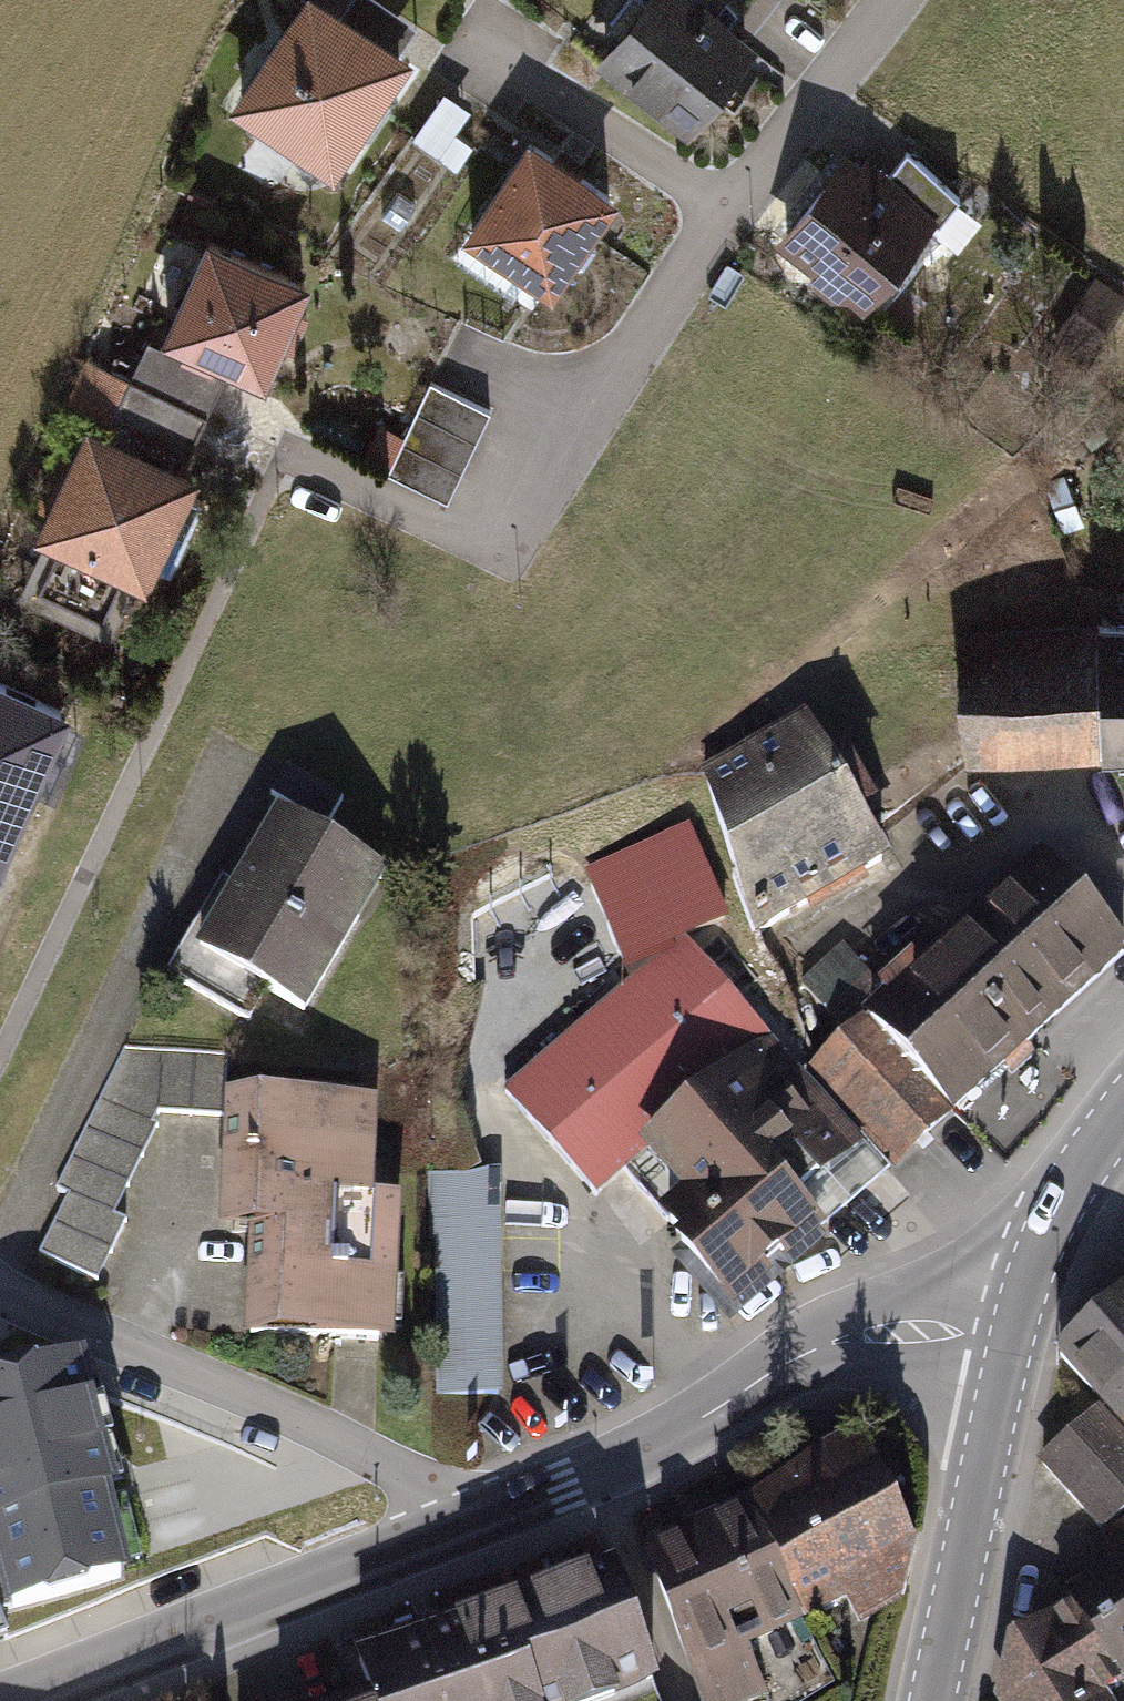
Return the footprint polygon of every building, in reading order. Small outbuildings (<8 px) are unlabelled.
[(317,0),(301,0),(232,100),(328,166),(402,59),(328,8),(317,0)] [(700,0),(619,0),(581,50),(676,122),(744,33),(700,0)] [(526,139),(461,233),(541,288),(606,194),(526,139)] [(876,171),(930,210),(952,179),(899,141),(876,171)] [(876,171),(838,143),(767,239),(859,306),(930,210),(876,171)] [(296,277),(195,233),(151,332),(252,377),(296,277)] [(97,429),(172,462),(197,406),(123,372),(97,429)] [(484,402),(424,374),(381,466),(441,494),(484,402)] [(97,429),(74,419),(26,525),(52,536),(33,577),(98,606),(117,565),(137,574),(146,556),(164,564),(195,494),(177,486),(185,468),(172,462),(97,429)] [(1087,623),(1089,752),(1123,751),(1123,622),(1087,623)] [(1089,752),(1087,623),(957,625),(959,754),(1089,752)] [(0,682),(0,866),(67,711),(0,682)] [(877,857),(796,711),(693,767),(747,929),(877,857)] [(367,872),(261,812),(181,951),(287,1011),(367,872)] [(1122,959),(1030,857),(801,1063),(894,1165),(1122,959)] [(768,1040),(679,936),(500,1090),(589,1194),(631,1158),(768,1040)] [(208,1046),(122,1040),(51,1177),(67,1186),(37,1244),(93,1273),(122,1217),(104,1208),(154,1111),(205,1114),(208,1046)] [(768,1040),(631,1158),(669,1201),(645,1221),(725,1314),(819,1233),(792,1202),(859,1145),(768,1040)] [(358,1100),(210,1098),(209,1218),(239,1218),(237,1331),(380,1333),(381,1197),(357,1197),(358,1100)] [(498,1388),(497,1166),(429,1166),(430,1389),(498,1388)] [(1123,1440),(1123,1287),(1041,1360),(1086,1410),(1123,1440)] [(0,1387),(0,1614),(139,1579),(86,1365),(0,1387)] [(1086,1410),(1030,1460),(1098,1536),(1123,1512),(1123,1440),(1086,1410)] [(901,1548),(835,1442),(727,1509),(732,1517),(797,1625),(838,1611),(855,1635),(895,1605),(901,1548)] [(732,1517),(637,1553),(699,1700),(765,1700),(747,1655),(797,1625),(732,1517)] [(1056,1600),(1104,1683),(1123,1671),(1123,1561),(1056,1600)] [(600,1563),(345,1657),(357,1700),(616,1700),(646,1690),(600,1563)] [(1056,1600),(998,1634),(988,1692),(993,1700),(1114,1700),(1104,1683),(1056,1600)]
